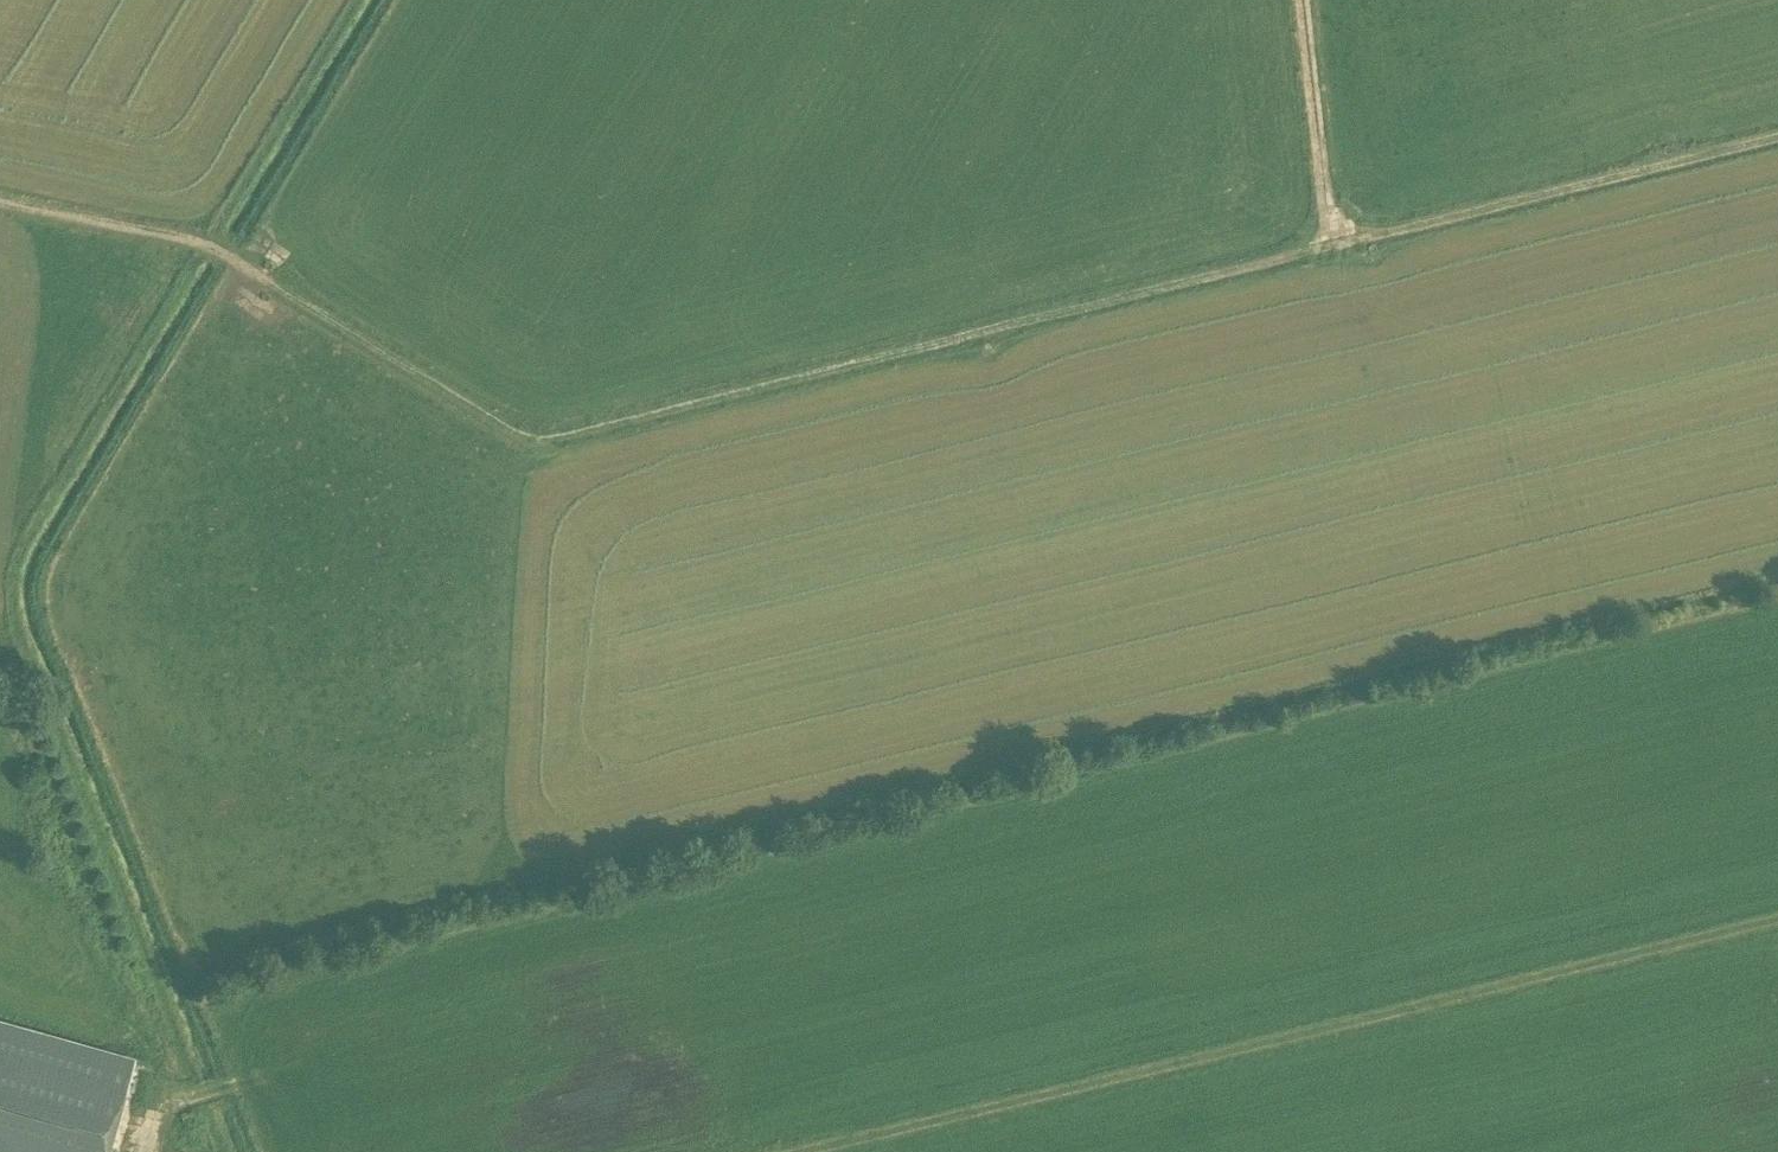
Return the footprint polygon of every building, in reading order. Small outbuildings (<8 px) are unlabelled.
[(134,1058),(0,1020),(0,1151),(108,1151),(134,1058)]
